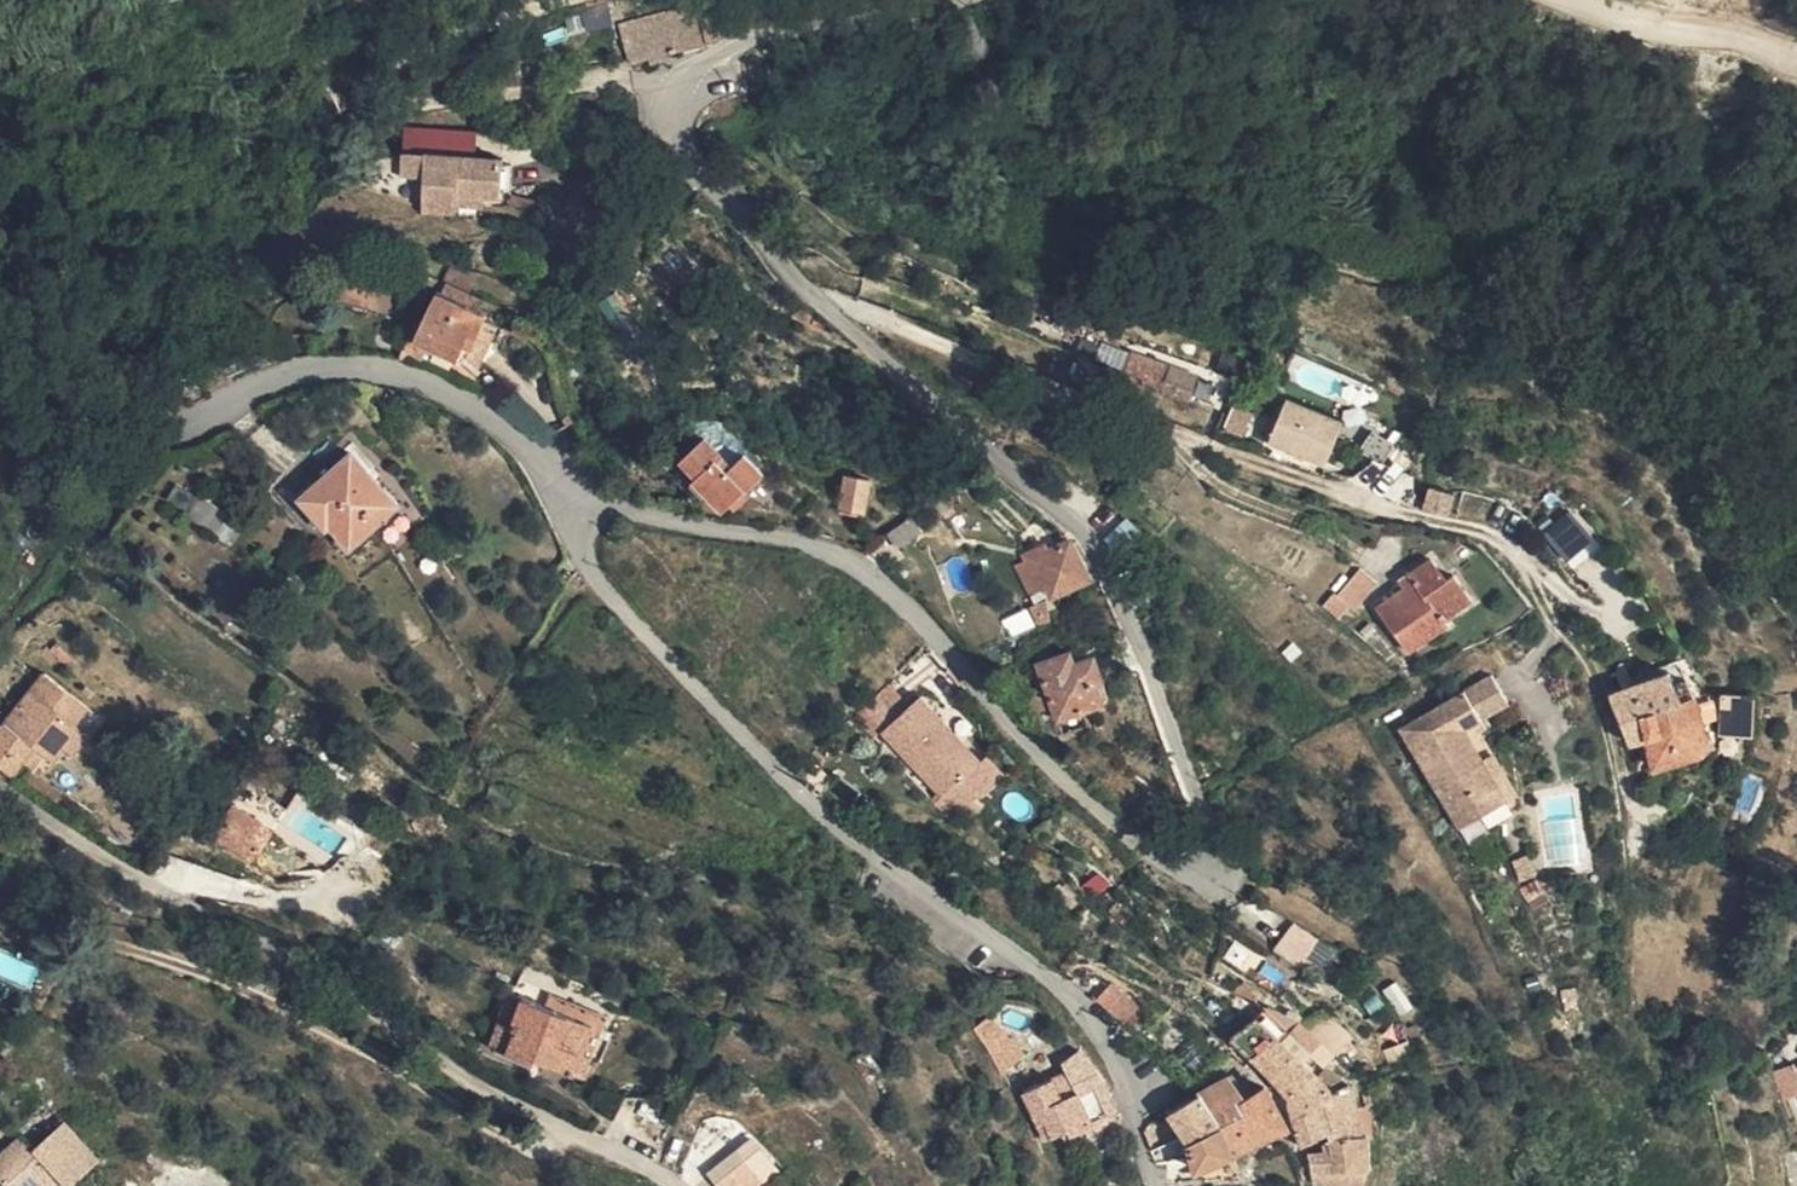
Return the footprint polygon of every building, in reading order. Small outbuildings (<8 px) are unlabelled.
[(646,40),(651,65),(737,45),(725,6),(667,20),(670,35),(646,40)] [(642,26),(646,40),(670,35),(667,20),(642,26)] [(468,223),(468,215),(468,204),(491,204),(509,203),(509,194),(509,168),(509,164),(431,166),(432,223),(468,223)] [(517,168),(509,168),(509,194),(518,194),(517,168)] [(468,204),(468,215),(491,215),(491,204),(468,204)] [(470,293),(494,304),(502,289),(478,277),(470,293)] [(358,279),(350,308),(419,328),(425,299),(358,279)] [(432,300),(430,311),(441,314),(443,308),(445,304),(432,300)] [(499,336),(508,341),(515,327),(466,304),(460,317),(499,336)] [(480,370),(487,357),(499,336),(460,317),(441,352),(480,370)] [(496,362),(508,341),(499,336),(487,357),(496,362)] [(1134,378),(1151,387),(1163,360),(1145,352),(1134,378)] [(1163,360),(1151,387),(1179,400),(1191,373),(1163,360)] [(1277,441),(1335,468),(1351,428),(1294,401),(1277,441)] [(1224,430),(1242,437),(1250,415),(1232,408),(1224,430)] [(708,504),(718,513),(722,507),(713,496),(735,478),(718,460),(692,483),(710,500),(708,504)] [(370,462),(311,511),(336,541),(345,534),(366,557),(415,518),(370,462)] [(722,507),(718,513),(736,532),(765,506),(749,488),(739,476),(735,478),(713,496),(722,507)] [(749,488),(765,506),(776,498),(759,478),(749,488)] [(855,525),(876,528),(883,496),(860,490),(855,525)] [(1541,533),(1568,561),(1591,540),(1565,511),(1541,533)] [(1071,607),(1111,586),(1091,546),(1052,566),(1071,607)] [(1428,580),(1414,589),(1390,607),(1418,650),(1461,624),(1456,615),(1485,595),(1468,570),(1459,576),(1443,553),(1420,565),(1428,580)] [(1342,597),(1360,609),(1385,575),(1366,562),(1342,597)] [(1406,574),(1414,589),(1428,580),(1420,565),(1406,574)] [(1661,706),(1713,687),(1701,653),(1666,664),(1667,670),(1651,677),(1661,706)] [(1077,735),(1124,717),(1116,694),(1119,693),(1112,671),(1096,677),(1090,663),(1056,676),(1077,735)] [(12,771),(20,764),(36,744),(46,751),(52,755),(63,743),(68,749),(85,727),(72,716),(85,698),(44,667),(12,705),(18,711),(1,737),(0,737),(0,762),(12,771)] [(1527,696),(1512,667),(1418,718),(1474,822),(1523,795),(1499,752),(1482,720),(1527,696)] [(1745,722),(1767,721),(1777,720),(1775,674),(1742,678),(1745,722)] [(1666,752),(1673,751),(1657,708),(1661,706),(1651,677),(1629,686),(1647,738),(1660,735),(1666,752)] [(885,716),(899,693),(885,685),(872,707),(885,716)] [(1673,751),(1677,763),(1725,745),(1727,738),(1730,733),(1713,687),(1661,706),(1657,708),(1673,751)] [(955,820),(999,781),(922,694),(877,733),(955,820)] [(36,744),(20,764),(30,771),(46,751),(36,744)] [(1530,876),(1544,871),(1537,853),(1524,857),(1530,876)] [(1301,966),(1318,940),(1291,923),(1275,950),(1301,966)] [(30,986),(36,967),(0,955),(0,976),(30,986)] [(1117,985),(1104,999),(1128,1021),(1141,1006),(1117,985)] [(512,1028),(525,1001),(511,994),(499,1022),(506,1026),(512,1028)] [(552,995),(546,1007),(606,1034),(612,1020),(552,995)] [(546,1007),(525,1001),(512,1028),(506,1026),(493,1052),(536,1069),(541,1061),(588,1078),(606,1034),(546,1007)] [(997,1013),(974,1028),(1001,1073),(1025,1059),(997,1013)] [(1266,1065),(1288,1039),(1266,1020),(1240,1041),(1266,1065)] [(1298,1048),(1288,1039),(1266,1065),(1302,1097),(1314,1081),(1329,1061),(1322,1054),(1313,1063),(1309,1057),(1318,1046),(1309,1037),(1298,1048)] [(1050,1141),(1063,1134),(1048,1108),(1073,1095),(1068,1085),(1095,1071),(1075,1054),(1054,1064),(1059,1075),(1016,1096),(1032,1129),(1042,1123),(1050,1141)] [(1358,1089),(1329,1061),(1314,1081),(1344,1137),(1379,1137),(1384,1136),(1374,1112),(1368,1104),(1368,1098),(1364,1094),(1360,1095),(1358,1089)] [(1066,1139),(1118,1113),(1095,1071),(1068,1085),(1073,1095),(1048,1108),(1063,1134),(1066,1139)] [(1228,1130),(1190,1147),(1199,1167),(1189,1170),(1193,1180),(1251,1178),(1242,1158),(1295,1132),(1277,1086),(1254,1101),(1236,1079),(1209,1093),(1228,1130)] [(1314,1081),(1302,1097),(1316,1149),(1344,1137),(1314,1081)] [(1209,1093),(1166,1115),(1190,1147),(1228,1130),(1209,1093)] [(1,1141),(29,1185),(67,1162),(78,1177),(114,1156),(84,1109),(52,1129),(42,1115),(1,1141)] [(1039,1146),(1050,1141),(1042,1123),(1032,1129),(1039,1146)] [(1379,1137),(1344,1137),(1346,1147),(1379,1165),(1379,1137)] [(1323,1170),(1379,1165),(1346,1147),(1332,1147),(1332,1154),(1317,1154),(1323,1170)] [(734,1185),(754,1185),(768,1177),(775,1185),(788,1185),(792,1183),(769,1154),(731,1181),(734,1185)] [(29,1185),(30,1185),(63,1185),(78,1177),(67,1162),(29,1185)] [(1379,1165),(1323,1170),(1327,1185),(1339,1185),(1371,1185),(1379,1165)] [(754,1185),(775,1185),(768,1177),(754,1185)]
